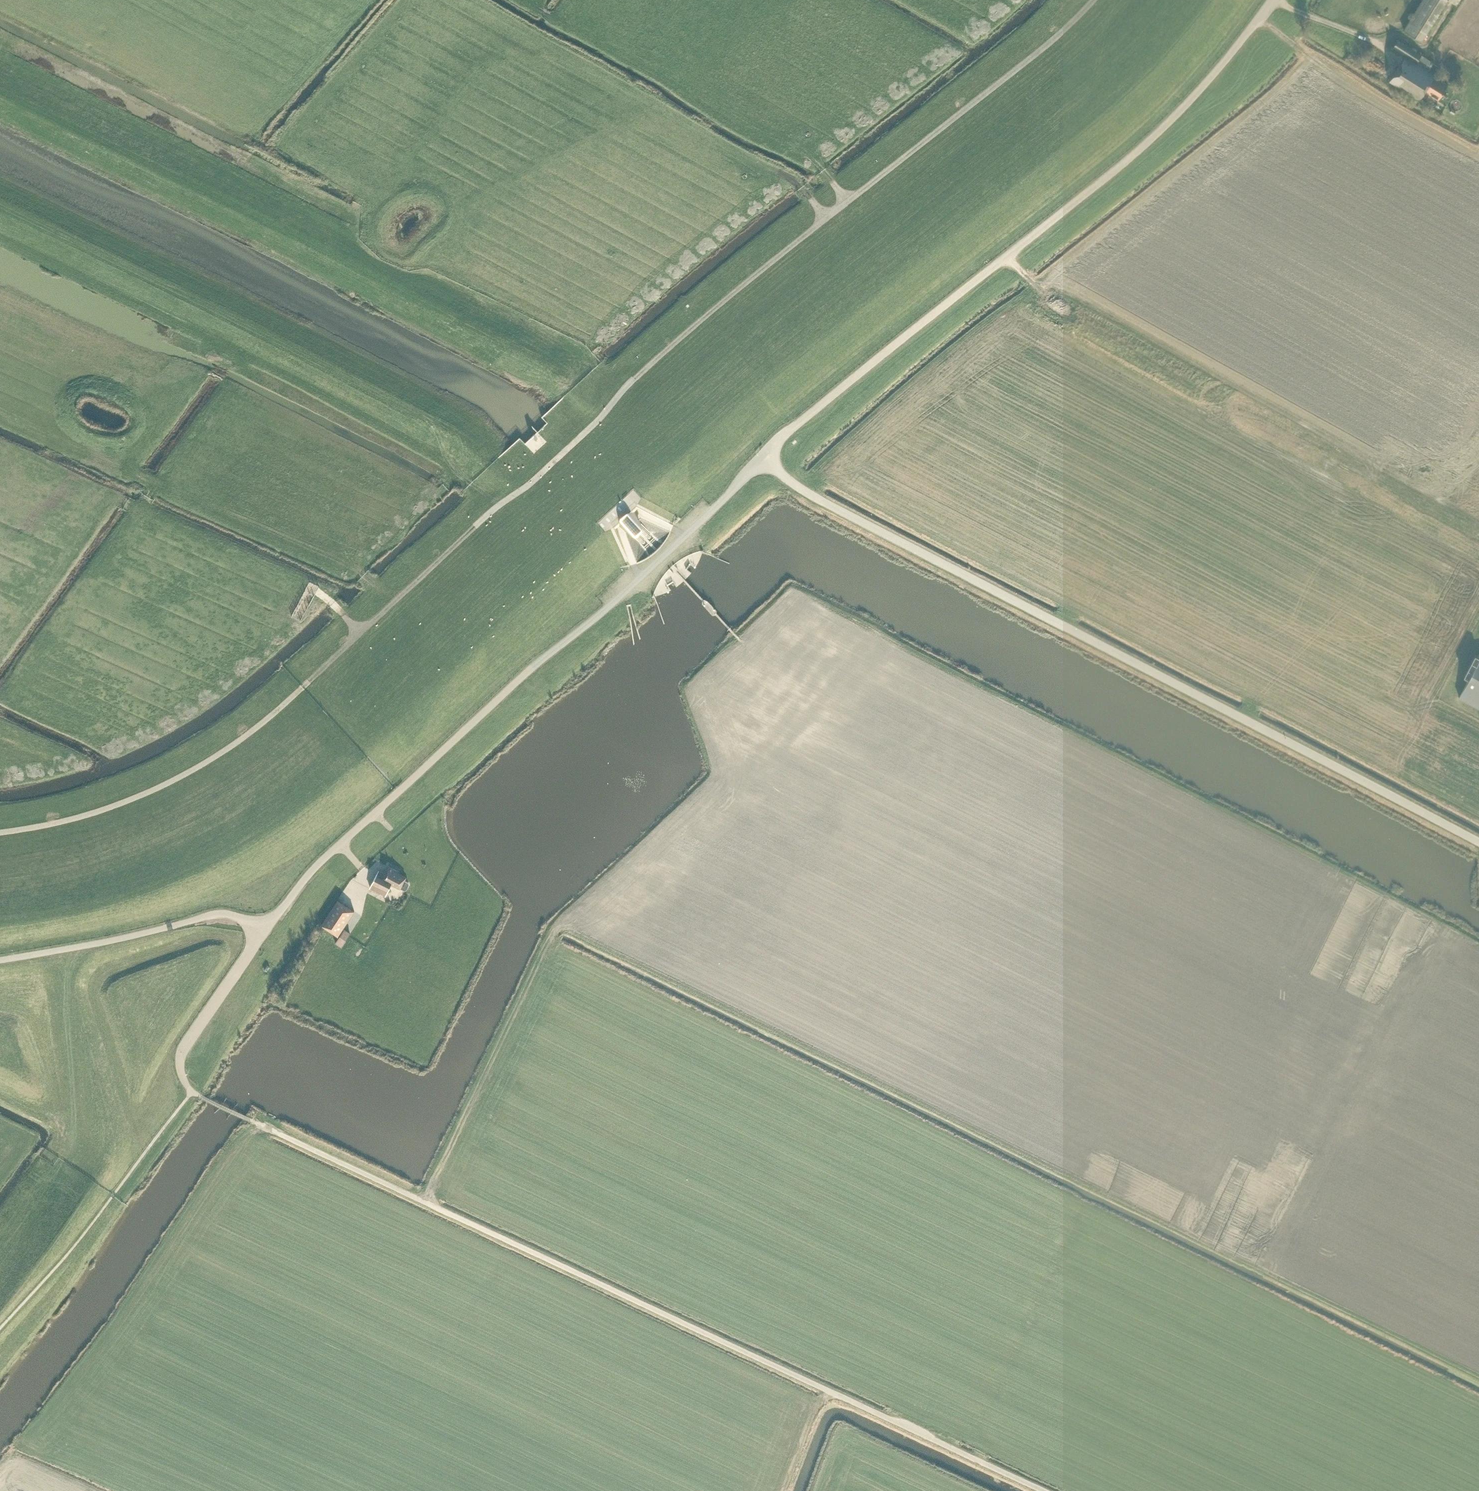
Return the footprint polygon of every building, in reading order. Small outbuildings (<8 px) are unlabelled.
[(1403,29),(1422,41),(1447,0),(1421,0),(1403,29)] [(1440,67),(1397,40),(1393,47),(1406,56),(1405,57),(1389,81),(1419,99),(1424,91),(1438,100),(1447,85),(1434,76),(1440,67)] [(614,506),(597,522),(607,530),(611,528),(612,527),(614,526),(616,524),(618,522),(625,516),(631,510),(634,508),(636,505),(637,504),(638,502),(641,497),(633,489),(614,506)] [(625,516),(618,522),(621,526),(628,530),(634,532),(637,529),(642,525),(641,522),(635,513),(631,510),(625,516)] [(1459,698),(1478,709),(1478,657),(1474,655),(1463,677),(1468,680),(1459,698)] [(406,877),(396,872),(397,871),(388,866),(384,873),(379,870),(370,887),(385,894),(391,883),(400,888),(400,887),(405,890),(407,889),(410,884),(409,881),(404,879),(406,877)] [(338,935),(354,910),(338,899),(321,924),(338,935)] [(342,947),(352,932),(345,928),(335,942),(342,947)]
